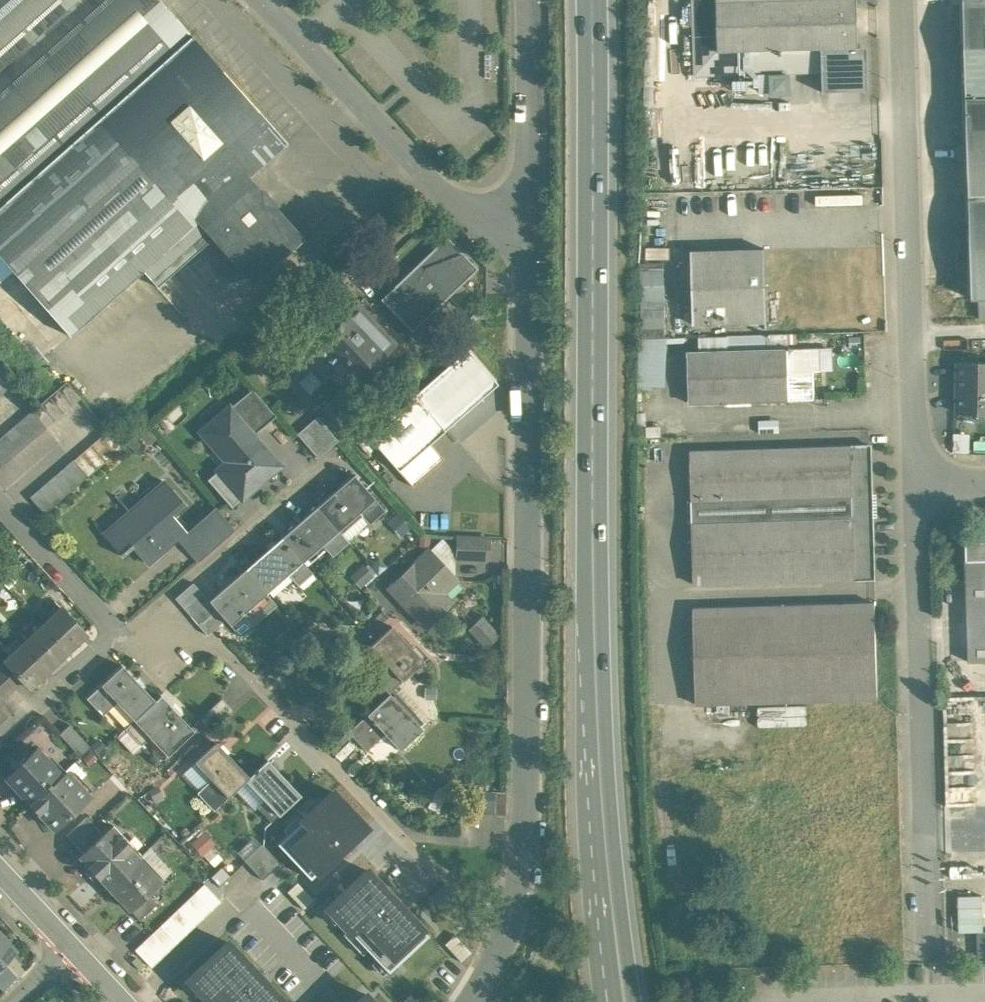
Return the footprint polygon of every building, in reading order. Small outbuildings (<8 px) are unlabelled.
[(11,269),(69,335),(143,270),(157,286),(214,235),(200,219),(247,178),(287,142),(161,0),(0,0),(0,278),(11,269)] [(694,17),(693,17),(695,75),(859,70),(857,0),(694,0),(694,17)] [(972,298),(974,298),(974,297),(979,297),(984,297),(984,0),(964,0),(972,298)] [(260,193),(247,178),(200,219),(214,235),(253,279),(299,238),(271,206),(274,203),(263,190),(260,193)] [(417,263),(449,296),(477,269),(447,235),(417,263)] [(765,248),(692,250),(694,323),(767,321),(765,248)] [(417,263),(381,299),(412,330),(449,296),(417,263)] [(356,301),(312,343),(336,369),(330,375),(346,391),(396,343),(369,316),(369,315),(356,301)] [(788,333),(728,335),(728,351),(787,349),(788,346),(788,333)] [(820,347),(791,348),(791,346),(788,346),(787,349),(789,349),(790,399),(814,398),(813,370),(821,370),(820,347)] [(429,439),(498,382),(471,349),(370,432),(412,482),(443,456),(429,439)] [(728,351),(688,352),(690,402),(790,399),(789,349),(787,349),(728,351)] [(959,361),(959,413),(984,413),(984,361),(959,361)] [(9,385),(0,375),(0,393),(9,385)] [(66,380),(31,410),(46,427),(80,397),(66,380)] [(275,415),(251,388),(229,407),(253,434),(275,415)] [(253,434),(229,407),(205,428),(235,461),(221,473),(242,497),(279,464),(253,434)] [(0,437),(0,462),(2,464),(46,427),(31,410),(0,437)] [(317,415),(297,433),(318,457),(338,439),(317,415)] [(145,426),(127,441),(138,453),(155,438),(145,426)] [(108,429),(73,459),(87,476),(122,446),(108,429)] [(871,445),(851,446),(855,578),(874,578),(871,445)] [(851,446),(690,451),(694,583),(855,578),(851,446)] [(73,459),(30,496),(44,513),(87,476),(73,459)] [(353,473),(317,505),(338,529),(359,511),(370,523),(385,509),(353,473)] [(163,480),(129,511),(132,514),(107,536),(121,552),(120,553),(122,555),(133,546),(148,563),(178,537),(164,521),(184,503),(163,480)] [(317,505),(281,536),(302,560),(322,543),(332,556),(349,541),(338,529),(317,505)] [(219,524),(197,544),(206,554),(235,529),(216,507),(210,513),(219,524)] [(210,513),(187,533),(197,544),(219,524),(210,513)] [(281,536),(245,568),(266,592),(288,573),(298,585),(313,573),(302,560),(281,536)] [(488,537),(457,536),(456,558),(487,559),(488,537)] [(966,540),(966,561),(984,560),(984,540),(966,540)] [(456,578),(428,549),(388,587),(425,626),(451,601),(442,592),(456,578)] [(966,561),(970,662),(984,661),(984,560),(966,561)] [(266,592),(245,568),(209,600),(217,609),(225,619),(230,624),(242,613),(252,625),(277,604),(266,592)] [(201,591),(183,606),(191,615),(209,600),(201,591)] [(209,600),(191,615),(199,625),(217,609),(209,600)] [(875,602),(694,607),(697,703),(878,698),(875,602)] [(63,606),(43,624),(67,649),(86,632),(63,606)] [(217,609),(199,625),(207,634),(225,619),(217,609)] [(482,614),(469,626),(485,644),(498,632),(482,614)] [(43,624),(24,641),(48,667),(67,649),(43,624)] [(424,660),(391,625),(369,645),(388,665),(375,677),(389,693),(424,660)] [(24,641),(4,660),(5,661),(21,679),(27,686),(48,667),(24,641)] [(0,666),(0,698),(21,679),(5,661),(0,666)] [(155,700),(122,664),(86,698),(102,715),(117,701),(134,719),(155,700)] [(422,728),(389,693),(348,731),(366,751),(385,733),(400,749),(422,728)] [(193,729),(160,694),(134,719),(125,727),(141,744),(150,736),(167,754),(193,729)] [(91,746),(69,723),(59,733),(80,756),(91,746)] [(249,776),(216,741),(195,761),(212,778),(197,792),(214,809),(246,779),(249,776)] [(61,773),(36,747),(5,776),(30,802),(31,803),(61,774),(61,773)] [(300,794),(267,759),(249,776),(246,779),(265,799),(257,806),(271,821),(300,794)] [(89,796),(65,770),(61,773),(61,774),(31,803),(30,802),(30,803),(38,812),(38,811),(55,828),(89,796)] [(495,791),(483,791),(482,813),(494,813),(495,791)] [(86,815),(66,834),(74,843),(94,824),(86,815)] [(94,824),(74,843),(82,852),(103,833),(94,824)] [(82,852),(79,855),(88,865),(88,866),(98,877),(99,876),(108,886),(137,858),(109,828),(103,833),(82,852)] [(262,843),(244,860),(254,871),(272,854),(262,843)] [(272,854),(254,871),(263,879),(280,863),(272,854)] [(137,858),(108,886),(130,909),(148,893),(160,882),(137,858)] [(367,864),(323,906),(351,935),(353,933),(389,970),(428,933),(424,930),(427,927),(367,864)] [(303,906),(313,897),(299,882),(289,890),(303,906)] [(148,893),(130,909),(139,919),(157,903),(148,893)] [(958,894),(960,929),(984,928),(983,893),(958,894)] [(0,933),(0,964),(15,951),(0,935),(1,934),(0,933)] [(183,979),(205,1001),(285,1001),(287,1000),(227,937),(183,979)] [(351,1001),(379,1001),(366,988),(351,1001)]
